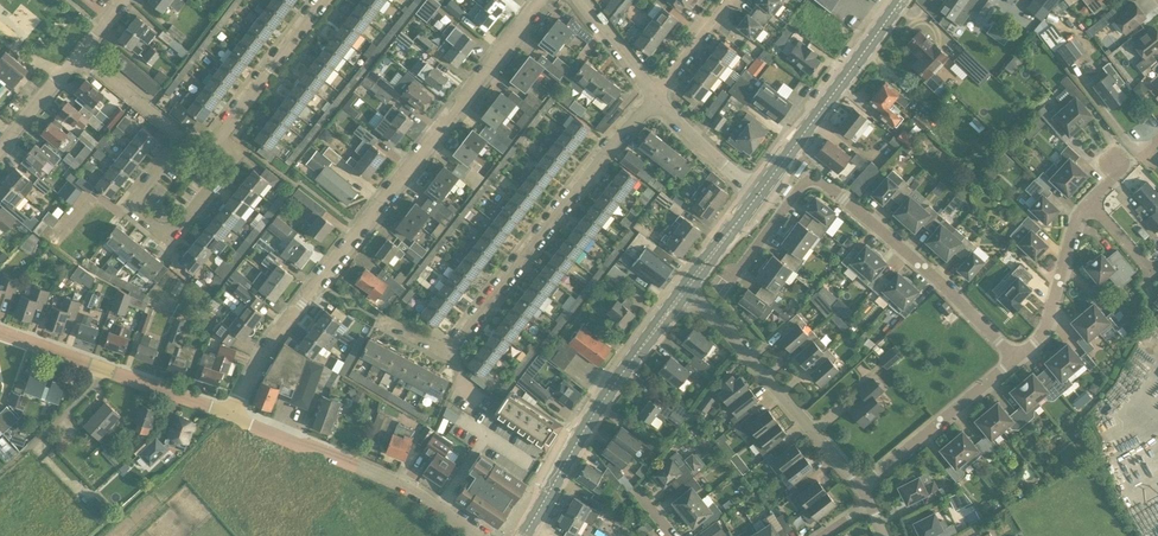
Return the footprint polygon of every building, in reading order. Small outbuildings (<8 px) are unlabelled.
[(177,11),(185,0),(149,0),(162,10),(168,3),(177,11)] [(292,4),(287,0),(271,0),(268,4),(283,16),(292,4)] [(354,10),(369,22),(378,10),(366,0),(361,0),(354,10)] [(386,0),(366,0),(378,10),(386,0)] [(408,7),(412,10),(418,3),(414,0),(413,0),(408,7)] [(440,4),(436,0),(425,0),(415,13),(427,21),(440,4)] [(451,0),(450,0),(444,7),(457,18),(463,10),(451,0)] [(477,2),(496,18),(505,6),(498,0),(479,0),(477,2)] [(627,8),(633,0),(624,0),(621,3),(627,8)] [(702,0),(669,0),(680,9),(685,3),(690,7),(695,1),(699,2),(700,3),(702,0)] [(755,10),(768,20),(773,14),(773,15),(785,0),(757,0),(756,1),(760,4),(755,10)] [(838,0),(817,0),(830,11),(838,0)] [(939,10),(960,24),(972,7),(984,16),(994,2),(991,0),(946,0),(939,10)] [(1028,7),(1031,9),(1042,18),(1057,0),(1033,0),(1028,7)] [(1094,12),(1103,5),(1100,0),(1084,0),(1094,12)] [(487,29),(496,18),(477,2),(467,14),(487,29)] [(1113,19),(1124,33),(1145,17),(1133,2),(1118,14),(1113,7),(1098,19),(1103,26),(1113,19)] [(227,10),(231,13),(237,6),(232,3),(227,10)] [(390,3),(386,8),(396,16),(400,11),(390,3)] [(617,20),(627,8),(621,3),(611,16),(617,20)] [(274,27),(283,16),(268,4),(259,16),(274,27)] [(662,6),(652,18),(668,30),(677,18),(662,6)] [(360,33),(369,22),(354,10),(345,21),(360,33)] [(764,26),(768,20),(755,10),(751,16),(747,13),(737,26),(754,39),(764,26)] [(403,21),(409,14),(405,11),(399,18),(403,21)] [(228,18),(223,14),(218,22),(222,25),(228,18)] [(137,15),(127,27),(141,37),(145,31),(152,37),(157,31),(137,15)] [(265,39),(274,27),(259,16),(249,27),(265,39)] [(652,18),(643,30),(658,42),(668,30),(652,18)] [(548,31),(563,42),(567,45),(576,33),(588,42),(592,36),(580,26),(575,32),(558,19),(548,31)] [(345,21),(336,33),(351,45),(360,33),(345,21)] [(395,23),(390,30),(394,33),(400,26),(395,23)] [(442,35),(446,38),(466,55),(476,42),(452,23),(442,35)] [(994,23),(986,34),(1004,46),(1012,35),(994,23)] [(167,31),(174,37),(181,43),(186,36),(172,24),(167,31)] [(219,30),(214,26),(209,33),(213,37),(219,30)] [(144,40),(141,37),(127,27),(118,38),(139,54),(143,49),(139,46),(144,40)] [(256,51),(265,39),(249,27),(241,39),(256,51)] [(1144,58),(1135,65),(1140,72),(1155,60),(1150,54),(1157,47),(1157,33),(1153,27),(1132,43),(1144,58)] [(174,37),(167,31),(163,28),(159,34),(169,42),(174,37)] [(649,53),(658,42),(643,30),(634,42),(649,53)] [(413,41),(401,31),(396,37),(409,48),(413,41)] [(457,66),(466,55),(446,38),(439,47),(419,31),(413,40),(428,52),(437,59),(442,54),(457,66)] [(553,54),(563,42),(548,31),(539,43),(553,54)] [(933,44),(919,31),(907,45),(920,57),(912,65),(926,78),(947,56),(934,44),(933,44)] [(342,56),(351,45),(336,33),(327,45),(342,56)] [(385,45),(390,38),(386,34),(381,41),(385,45)] [(201,44),(205,48),(211,40),(206,37),(201,44)] [(247,62),(256,51),(241,39),(232,51),(247,62)] [(818,54),(808,46),(799,40),(787,57),(810,74),(820,61),(815,57),(818,54)] [(1063,67),(1080,54),(1069,40),(1052,53),(1063,67)] [(721,41),(712,53),(727,64),(736,53),(721,41)] [(327,45),(318,56),(333,68),(342,56),(327,45)] [(376,56),(381,49),(377,46),(371,53),(376,56)] [(142,58),(152,66),(160,54),(150,47),(142,58)] [(113,63),(121,53),(116,49),(108,59),(113,63)] [(980,63),(965,49),(954,61),(969,75),(980,63)] [(191,57),(196,60),(201,53),(197,50),(191,57)] [(773,57),(765,50),(760,57),(757,56),(748,69),(754,74),(756,75),(766,63),(767,64),(773,57)] [(238,74),(247,62),(232,51),(223,62),(238,74)] [(0,57),(0,80),(16,61),(5,52),(2,55),(0,57)] [(753,58),(745,52),(741,58),(748,64),(753,58)] [(121,53),(113,63),(118,67),(126,57),(121,53)] [(718,76),(727,64),(712,53),(703,64),(718,76)] [(520,68),(534,79),(544,66),(529,55),(520,68)] [(309,68),(324,80),(333,68),(318,56),(309,68)] [(557,56),(552,63),(564,73),(569,66),(557,56)] [(126,57),(118,67),(123,71),(131,61),(126,57)] [(368,57),(362,64),(367,68),(372,61),(368,57)] [(188,70),(194,63),(189,60),(184,67),(188,70)] [(0,80),(0,84),(3,86),(5,83),(12,88),(27,70),(16,61),(0,80)] [(128,75),(136,65),(131,61),(123,71),(128,75)] [(571,64),(569,66),(564,73),(562,76),(570,82),(574,76),(586,85),(597,70),(586,61),(579,70),(571,64)] [(1108,74),(1093,85),(1110,108),(1125,96),(1118,87),(1125,81),(1109,61),(1102,66),(1108,74)] [(229,86),(238,74),(223,62),(214,74),(229,86)] [(416,76),(422,81),(424,78),(439,89),(448,78),(427,62),(416,76)] [(562,76),(564,73),(552,63),(547,70),(559,79),(562,76)] [(703,64),(694,76),(709,88),(718,76),(703,64)] [(136,65),(128,75),(133,79),(141,69),(136,65)] [(309,68),(300,80),(315,91),(324,80),(309,68)] [(402,93),(398,89),(397,88),(381,75),(380,76),(371,68),(366,75),(375,82),(392,96),(397,100),(401,95),(402,93)] [(540,83),(534,79),(520,68),(510,79),(529,94),(524,100),(536,109),(542,102),(531,94),(540,83)] [(743,88),(748,80),(754,74),(748,69),(746,68),(741,75),(737,79),(729,91),(743,101),(749,93),(743,88)] [(146,73),(141,69),(133,79),(138,83),(146,73)] [(359,69),(353,76),(357,79),(363,72),(359,69)] [(170,78),(161,70),(155,78),(164,85),(170,78)] [(586,85),(598,94),(609,79),(597,70),(586,85)] [(184,76),(180,72),(174,79),(179,83),(184,76)] [(143,87),(151,77),(146,73),(138,83),(143,87)] [(220,97),(229,86),(214,74),(205,86),(220,97)] [(724,81),(731,86),(736,80),(729,75),(724,81)] [(1060,102),(1063,107),(1080,125),(1092,115),(1081,104),(1087,98),(1067,75),(1061,81),(1071,92),(1060,102)] [(699,99),(709,88),(694,76),(684,88),(699,99)] [(156,81),(151,77),(143,87),(148,91),(156,81)] [(85,79),(75,91),(91,105),(97,98),(104,104),(109,98),(85,79)] [(621,88),(609,79),(598,94),(608,102),(603,110),(607,113),(596,128),(603,133),(615,119),(610,116),(623,99),(619,96),(621,93),(619,91),(621,88)] [(291,91),(306,103),(315,91),(300,80),(291,91)] [(350,80),(344,87),(348,91),(354,84),(350,80)] [(161,85),(156,81),(148,91),(153,95),(161,85)] [(402,93),(401,95),(421,111),(432,97),(412,81),(402,93)] [(392,96),(375,82),(370,87),(376,93),(374,95),(386,104),(392,96)] [(764,82),(750,101),(777,122),(792,102),(764,82)] [(877,91),(877,92),(890,103),(894,98),(904,106),(909,100),(905,96),(904,97),(885,82),(881,87),(879,87),(877,89),(877,91)] [(170,95),(175,88),(171,84),(165,91),(170,95)] [(211,109),(220,97),(205,86),(196,97),(211,109)] [(722,90),(713,101),(719,105),(727,94),(722,90)] [(202,121),(211,109),(196,97),(188,91),(179,103),(177,101),(170,111),(188,125),(195,116),(202,121)] [(306,103),(291,91),(282,103),(297,115),(306,103)] [(357,95),(353,91),(340,108),(355,119),(359,114),(349,106),(357,95)] [(339,102),(345,95),(340,92),(335,99),(339,102)] [(491,104),(506,115),(510,119),(520,107),(501,92),(491,104)] [(569,107),(573,101),(561,92),(557,98),(569,107)] [(899,110),(890,103),(877,92),(876,93),(874,92),(872,95),(873,97),(869,102),(881,113),(878,116),(892,127),(900,117),(896,114),(899,110)] [(732,94),(730,96),(727,100),(739,110),(744,104),(732,94)] [(83,105),(78,111),(67,101),(58,112),(73,124),(77,119),(84,124),(93,113),(83,105)] [(546,101),(541,108),(545,112),(551,105),(546,101)] [(579,106),(573,101),(569,107),(575,112),(579,106)] [(719,105),(713,101),(705,113),(711,117),(719,105)] [(273,115),(288,126),(297,115),(282,103),(273,115)] [(331,103),(326,110),(330,114),(336,107),(331,103)] [(500,130),(495,137),(507,146),(512,140),(506,134),(510,129),(501,121),(506,115),(491,104),(482,116),(500,130)] [(389,110),(384,116),(404,132),(413,121),(393,105),(389,110)] [(104,122),(110,127),(123,111),(118,106),(104,122)] [(1069,135),(1080,125),(1063,107),(1056,113),(1053,108),(1048,112),(1043,106),(1037,111),(1051,127),(1057,122),(1069,135)] [(855,142),(871,122),(853,107),(837,128),(855,142)] [(1139,107),(1132,112),(1141,122),(1147,117),(1139,107)] [(532,114),(527,110),(516,123),(522,128),(532,114)] [(748,123),(742,130),(758,141),(767,130),(760,125),(761,123),(746,112),(741,118),(748,123)] [(931,124),(916,112),(911,118),(925,131),(931,124)] [(536,123),(542,116),(537,113),(532,120),(536,123)] [(726,118),(718,113),(710,124),(718,130),(726,118)] [(273,115),(264,127),(279,138),(288,126),(273,115)] [(322,115),(316,122),(321,125),(326,118),(322,115)] [(125,116),(116,126),(123,131),(131,121),(125,116)] [(395,144),(404,132),(384,116),(379,122),(375,127),(395,144)] [(575,116),(566,128),(581,140),(590,128),(575,116)] [(69,130),(66,133),(51,121),(41,132),(57,146),(62,140),(68,146),(76,136),(69,130)] [(386,155),(373,145),(378,138),(360,124),(354,131),(364,139),(360,144),(355,150),(363,156),(376,167),(386,155)] [(533,128),(528,124),(523,132),(527,135),(533,128)] [(124,133),(116,126),(112,132),(120,138),(124,133)] [(142,127),(132,139),(147,151),(157,139),(142,127)] [(279,138),(264,127),(255,138),(262,144),(257,150),(271,161),(280,149),(274,144),(279,138)] [(312,137),(317,130),(313,127),(307,134),(312,137)] [(572,151),(581,140),(566,128),(557,139),(572,151)] [(472,129),(463,141),(477,152),(487,140),(472,129)] [(92,149),(98,141),(84,130),(78,137),(92,149)] [(749,153),(758,141),(742,130),(737,137),(731,133),(726,139),(741,150),(743,148),(749,153)] [(915,139),(903,130),(897,137),(909,147),(915,139)] [(639,146),(651,155),(662,140),(651,131),(639,146)] [(112,141),(104,135),(99,141),(107,147),(112,141)] [(518,147),(524,140),(519,136),(514,143),(518,147)] [(507,146),(495,137),(490,143),(503,152),(507,146)] [(304,138),(298,145),(302,149),(308,142),(304,138)] [(138,162),(147,151),(132,139),(123,150),(138,162)] [(563,163),(572,151),(557,139),(548,151),(563,163)] [(815,155),(838,172),(850,157),(827,139),(815,155)] [(651,155),(662,164),(674,149),(662,140),(651,155)] [(471,167),(467,173),(479,183),(484,176),(477,171),(482,165),(472,158),(477,152),(463,141),(453,153),(471,167)] [(35,144),(24,157),(38,168),(46,159),(54,166),(60,158),(44,144),(40,148),(35,144)] [(1054,161),(1053,162),(1077,185),(1087,174),(1074,162),(1080,156),(1067,144),(1060,152),(1061,158),(1056,163),(1054,161)] [(329,146),(323,154),(336,164),(341,156),(329,146)] [(515,151),(510,148),(505,155),(509,158),(515,151)] [(100,160),(105,155),(97,149),(93,154),(100,160)] [(686,158),(674,149),(662,164),(674,173),(686,158)] [(123,150),(114,162),(129,174),(138,162),(123,150)] [(293,160),(299,153),(294,150),(289,157),(293,160)] [(315,178),(323,184),(347,204),(357,192),(350,186),(351,185),(334,171),(328,166),(332,162),(317,150),(306,163),(319,173),(315,178)] [(635,174),(640,168),(644,162),(628,150),(619,161),(635,174)] [(554,174),(563,163),(548,151),(539,163),(554,174)] [(75,170),(81,163),(68,153),(63,159),(75,170)] [(996,161),(1002,167),(1006,163),(1009,166),(1013,161),(1004,153),(996,161)] [(367,179),(376,167),(363,156),(358,162),(350,156),(346,162),(353,168),(367,179)] [(88,159),(83,165),(90,171),(95,166),(88,159)] [(501,159),(496,167),(500,170),(506,163),(501,159)] [(866,189),(882,171),(871,161),(855,178),(866,189)] [(114,162),(104,173),(119,185),(129,174),(114,162)] [(1036,178),(1052,192),(1049,189),(1054,183),(1067,195),(1077,185),(1053,162),(1045,171),(1043,170),(1036,178)] [(545,186),(554,174),(539,163),(530,174),(545,186)] [(434,178),(449,189),(454,182),(459,187),(463,186),(466,182),(474,189),(479,183),(467,173),(462,179),(444,166),(434,178)] [(613,179),(628,191),(637,179),(622,167),(613,179)] [(6,178),(25,194),(31,187),(28,184),(31,181),(28,179),(15,168),(6,178)] [(253,169),(244,180),(259,193),(268,182),(273,186),(278,179),(266,168),(260,175),(253,169)] [(635,174),(647,183),(652,177),(640,168),(635,174)] [(892,193),(897,198),(907,186),(909,184),(892,169),(871,193),(873,195),(874,198),(875,200),(877,201),(880,202),(882,203),(892,193)] [(492,171),(487,178),(491,182),(497,175),(492,171)] [(711,171),(697,189),(719,206),(728,194),(721,188),(725,182),(711,171)] [(110,197),(119,185),(104,173),(95,185),(110,197)] [(536,198),(545,186),(530,174),(521,186),(536,198)] [(75,181),(84,189),(89,192),(93,186),(80,175),(75,181)] [(33,183),(46,194),(51,188),(38,177),(33,183)] [(664,186),(652,177),(647,183),(660,192),(661,191),(664,186)] [(25,194),(6,178),(0,185),(0,196),(2,198),(0,201),(0,204),(21,222),(26,216),(15,206),(25,194)] [(439,201),(449,189),(434,178),(425,190),(439,201)] [(1052,192),(1036,178),(1026,189),(1037,199),(1029,207),(1046,223),(1058,209),(1046,198),(1052,192)] [(613,179),(604,190),(619,202),(628,191),(613,179)] [(250,204),(259,193),(244,180),(235,192),(250,204)] [(60,194),(72,204),(82,190),(71,181),(60,194)] [(1156,208),(1157,207),(1157,193),(1147,181),(1133,193),(1151,213),(1144,219),(1154,231),(1157,228),(1157,211),(1156,208)] [(482,193),(488,186),(483,183),(478,190),(482,193)] [(527,209),(536,198),(521,186),(512,197),(527,209)] [(913,191),(907,186),(897,198),(902,202),(893,213),(898,217),(898,218),(899,219),(899,221),(900,222),(901,223),(902,224),(919,204),(909,195),(913,191)] [(293,195),(313,210),(308,217),(313,221),(307,229),(321,240),(332,225),(321,216),(326,210),(298,188),(293,195)] [(719,206),(697,189),(687,202),(676,193),(672,199),(673,201),(685,209),(690,213),(694,207),(709,218),(719,206)] [(610,214),(619,202),(604,190),(595,202),(610,214)] [(679,215),(670,226),(691,242),(700,230),(680,215),(685,209),(673,201),(672,199),(661,191),(660,192),(655,198),(668,208),(669,207),(679,215)] [(235,192),(225,203),(240,216),(250,204),(235,192)] [(281,192),(272,203),(278,208),(287,197),(281,192)] [(639,199),(646,204),(650,198),(643,193),(639,199)] [(473,205),(479,198),(474,194),(469,201),(473,205)] [(518,221),(527,209),(512,197),(503,209),(518,221)] [(817,217),(813,222),(825,232),(829,226),(826,223),(835,211),(816,197),(807,209),(817,217)] [(415,202),(406,215),(420,226),(430,213),(415,202)] [(595,202),(586,214),(601,225),(610,214),(595,202)] [(231,227),(240,216),(225,203),(216,215),(231,227)] [(263,215),(269,220),(278,208),(272,203),(263,215)] [(443,204),(438,210),(450,220),(456,213),(443,204)] [(923,221),(929,225),(939,214),(929,205),(924,208),(919,204),(902,224),(903,225),(905,226),(906,226),(907,227),(909,227),(910,227),(914,231),(923,221)] [(629,210),(636,216),(641,210),(634,205),(629,210)] [(465,206),(460,213),(464,217),(470,209),(465,206)] [(5,231),(15,218),(2,207),(0,209),(0,226),(5,231)] [(509,232),(518,221),(503,209),(493,221),(509,232)] [(445,226),(450,220),(438,210),(433,217),(445,226)] [(41,219),(48,224),(52,227),(57,220),(47,211),(41,219)] [(592,237),(601,225),(586,214),(577,225),(592,237)] [(945,219),(939,214),(929,225),(934,230),(925,241),(929,245),(930,246),(930,247),(931,248),(932,250),(933,251),(934,252),(951,232),(941,223),(945,219)] [(216,215),(206,227),(221,239),(231,227),(216,215)] [(263,215),(254,227),(260,232),(269,220),(263,215)] [(292,227),(277,215),(269,226),(284,237),(292,227)] [(411,238),(420,226),(406,215),(396,227),(411,238)] [(1034,258),(1047,245),(1035,233),(1041,227),(1028,215),(1021,222),(1030,230),(1018,243),(1034,258)] [(620,222),(627,227),(631,222),(624,216),(620,222)] [(461,221),(456,218),(451,225),(455,228),(461,221)] [(39,236),(48,224),(41,219),(32,230),(39,236)] [(821,238),(825,232),(813,222),(808,228),(798,220),(794,225),(793,224),(788,230),(809,246),(817,235),(821,238)] [(500,244),(509,232),(493,221),(484,232),(500,244)] [(633,227),(639,231),(646,236),(650,231),(637,221),(633,227)] [(682,255),(691,242),(670,226),(668,224),(662,232),(664,234),(660,239),(682,255)] [(104,240),(115,249),(127,235),(116,225),(104,240)] [(577,225),(568,237),(583,249),(592,237),(577,225)] [(197,238),(212,250),(218,255),(227,243),(221,239),(206,227),(197,238)] [(252,244),(260,232),(254,227),(245,239),(252,244)] [(446,240),(452,233),(447,229),(442,236),(446,240)] [(623,236),(628,239),(633,232),(629,229),(623,236)] [(801,257),(809,246),(788,230),(783,237),(785,238),(781,243),(792,250),(787,256),(800,266),(804,260),(801,257)] [(657,244),(646,236),(639,231),(624,250),(636,259),(632,265),(658,285),(673,267),(669,264),(674,258),(657,244)] [(490,256),(500,244),(484,232),(475,244),(490,256)] [(955,248),(961,253),(971,242),(961,233),(956,236),(951,232),(934,252),(935,253),(936,253),(938,254),(939,255),(940,255),(942,255),(946,259),(955,248)] [(139,244),(127,235),(115,249),(127,259),(139,244)] [(294,237),(282,252),(301,266),(312,251),(294,237)] [(574,260),(583,249),(568,237),(559,248),(574,260)] [(197,238),(188,249),(203,262),(212,250),(197,238)] [(274,270),(269,277),(283,288),(293,276),(278,264),(284,257),(259,238),(256,242),(269,252),(262,261),(274,270)] [(245,239),(235,250),(242,255),(252,244),(245,239)] [(404,253),(405,252),(387,239),(376,254),(387,262),(394,254),(400,259),(404,253)] [(409,246),(418,253),(422,256),(427,249),(414,240),(409,246)] [(625,243),(620,240),(615,247),(619,251),(625,243)] [(437,252),(443,244),(438,241),(433,248),(437,252)] [(977,247),(971,242),(961,253),(966,258),(957,269),(959,270),(959,273),(961,275),(963,276),(966,277),(968,279),(984,261),(973,251),(977,247)] [(127,259),(139,269),(151,254),(139,244),(127,259)] [(481,267),(490,256),(475,244),(466,255),(481,267)] [(841,261),(857,275),(878,251),(877,250),(875,249),(874,249),(873,248),(871,248),(870,248),(866,244),(857,254),(851,250),(841,261)] [(409,246),(405,252),(404,253),(413,259),(418,253),(409,246)] [(559,248),(550,260),(565,272),(574,260),(559,248)] [(193,273),(203,262),(188,249),(178,261),(193,273)] [(1106,259),(1101,253),(1092,261),(1090,260),(1086,263),(1087,265),(1085,266),(1093,275),(1092,277),(1095,281),(1097,280),(1098,282),(1113,269),(1123,281),(1135,271),(1117,249),(1106,259)] [(233,267),(242,255),(235,250),(227,262),(233,267)] [(857,275),(873,289),(883,277),(877,273),(887,262),(882,258),(882,257),(881,256),(881,254),(880,253),(879,252),(878,251),(857,275)] [(616,255),(611,252),(606,259),(610,262),(616,255)] [(434,256),(429,253),(424,260),(428,263),(434,256)] [(168,268),(151,254),(139,269),(156,282),(168,268)] [(767,258),(763,264),(784,280),(789,284),(798,273),(795,272),(800,266),(787,256),(783,262),(773,254),(769,259),(767,258)] [(472,279),(481,267),(466,255),(457,267),(472,279)] [(97,275),(101,268),(89,260),(84,266),(97,275)] [(223,279),(233,267),(227,262),(224,260),(214,271),(223,279)] [(556,283),(565,272),(550,260),(541,272),(556,283)] [(607,267),(602,263),(597,271),(601,274),(607,267)] [(420,264),(415,271),(419,275),(425,268),(420,264)] [(619,284),(627,275),(614,264),(606,274),(619,284)] [(766,284),(762,290),(775,300),(775,299),(779,294),(775,291),(784,280),(763,264),(758,271),(760,272),(756,277),(766,284)] [(1000,302),(1007,309),(1009,307),(1013,311),(1020,303),(1019,301),(1031,289),(1026,284),(1033,276),(1020,264),(1005,280),(1010,285),(998,297),(1002,300),(1000,302)] [(463,290),(472,279),(457,267),(448,279),(463,290)] [(101,268),(97,275),(111,282),(115,275),(101,268)] [(395,290),(401,294),(406,288),(401,284),(394,279),(390,275),(384,282),(376,276),(365,268),(355,283),(369,293),(368,295),(376,301),(379,297),(385,301),(387,301),(395,290)] [(230,275),(241,284),(246,278),(234,270),(230,275)] [(283,288),(269,277),(261,271),(251,283),(274,301),(283,288)] [(541,272),(532,283),(547,295),(556,283),(541,272)] [(892,299),(910,279),(909,278),(907,277),(906,277),(905,276),(903,276),(902,275),(898,272),(888,282),(883,277),(873,289),(878,294),(882,290),(892,299)] [(89,274),(83,282),(88,286),(91,287),(95,277),(90,273),(89,274)] [(4,295),(12,298),(18,281),(3,275),(0,283),(0,307),(4,295)] [(125,289),(128,282),(115,275),(111,282),(125,289)] [(223,279),(215,275),(210,285),(219,289),(223,279)] [(245,305),(237,315),(253,327),(255,327),(257,327),(258,326),(259,325),(260,323),(259,322),(258,320),(262,315),(256,310),(262,301),(241,285),(241,284),(230,275),(223,284),(234,292),(232,294),(245,305)] [(588,282),(592,286),(598,279),(593,275),(588,282)] [(410,287),(415,280),(411,276),(405,283),(410,287)] [(454,302),(463,290),(448,279),(439,290),(454,302)] [(919,290),(914,286),(914,284),(913,283),(912,282),(911,281),(910,279),(892,299),(889,303),(905,317),(915,305),(909,301),(919,290)] [(128,282),(125,289),(140,296),(143,289),(128,282)] [(537,307),(547,295),(532,283),(523,295),(537,307)] [(21,295),(14,314),(30,320),(35,306),(43,309),(49,291),(33,286),(29,298),(21,295)] [(579,294),(583,297),(589,290),(584,287),(579,294)] [(775,299),(775,300),(762,290),(758,296),(748,288),(743,294),(739,295),(740,299),(739,300),(740,302),(741,306),(745,305),(765,320),(774,308),(780,313),(784,307),(775,299)] [(131,295),(118,289),(111,310),(124,314),(131,295)] [(445,314),(454,302),(439,290),(430,302),(445,314)] [(96,294),(88,291),(83,304),(91,307),(96,294)] [(405,303),(411,296),(406,292),(401,299),(405,303)] [(523,295),(513,307),(528,318),(537,307),(523,295)] [(621,303),(616,299),(606,310),(612,315),(609,318),(621,328),(634,313),(628,308),(633,301),(627,296),(621,303)] [(45,325),(44,327),(46,330),(50,331),(52,330),(53,328),(61,331),(66,316),(74,319),(80,302),(64,297),(60,309),(51,306),(45,325)] [(570,306),(574,309),(580,302),(575,299),(570,306)] [(436,325),(445,314),(430,302),(421,313),(436,325)] [(1093,303),(1082,312),(1098,331),(1108,322),(1115,330),(1122,324),(1111,311),(1105,317),(1093,303)] [(316,322),(331,333),(338,338),(342,333),(336,328),(341,321),(348,327),(353,320),(342,311),(336,307),(331,314),(326,310),(316,322)] [(519,330),(528,318),(513,307),(504,318),(519,330)] [(230,345),(237,335),(243,340),(247,334),(249,335),(251,335),(253,334),(254,332),(254,331),(254,329),(252,327),(253,327),(237,315),(230,309),(216,328),(213,332),(230,345)] [(561,318),(565,321),(571,314),(567,310),(561,318)] [(151,314),(144,312),(137,330),(145,332),(151,314)] [(1085,351),(1087,353),(1094,347),(1088,339),(1098,331),(1082,312),(1071,321),(1083,335),(1076,340),(1085,351)] [(800,340),(808,334),(803,329),(806,323),(797,313),(785,323),(790,329),(780,339),(782,341),(782,343),(783,346),(785,347),(788,348),(790,350),(800,340)] [(81,322),(76,336),(93,341),(98,327),(89,324),(91,317),(84,314),(81,322)] [(177,343),(184,320),(176,317),(169,340),(177,343)] [(504,318),(495,330),(510,341),(519,330),(504,318)] [(322,345),(331,333),(316,322),(307,334),(322,345)] [(552,329),(557,333),(562,325),(558,322),(552,329)] [(131,329),(126,327),(118,324),(115,333),(109,331),(104,345),(124,352),(131,329)] [(581,325),(569,341),(579,349),(578,350),(598,365),(611,348),(581,325)] [(695,354),(689,361),(703,373),(709,365),(701,358),(713,343),(694,328),(681,343),(695,354)] [(501,353),(510,341),(495,330),(486,341),(501,353)] [(805,367),(812,360),(816,358),(827,347),(817,336),(812,330),(808,334),(800,340),(806,346),(803,349),(795,356),(797,358),(797,360),(799,363),(801,364),(803,365),(805,367)] [(142,334),(135,356),(151,362),(159,340),(142,334)] [(322,345),(307,334),(298,346),(317,360),(321,354),(317,351),(322,345)] [(553,337),(549,334),(543,341),(548,344),(553,337)] [(359,335),(354,343),(361,346),(365,338),(359,335)] [(579,349),(569,341),(563,337),(548,357),(563,369),(578,350),(579,349)] [(360,355),(374,362),(383,345),(383,344),(377,341),(375,341),(369,339),(360,355)] [(486,341),(477,353),(492,365),(501,353),(486,341)] [(262,381),(253,402),(270,409),(281,383),(295,389),(290,401),(308,408),(323,365),(306,358),(307,355),(284,342),(264,377),(262,381)] [(534,353),(539,346),(535,343),(529,350),(534,353)] [(1067,343),(1056,352),(1072,371),(1082,362),(1089,370),(1096,364),(1087,353),(1085,351),(1079,357),(1067,343)] [(175,345),(167,367),(184,373),(187,365),(190,366),(196,348),(183,344),(182,347),(175,345)] [(204,350),(199,363),(204,365),(200,378),(209,381),(208,383),(209,385),(215,387),(217,386),(222,373),(225,374),(230,360),(231,360),(235,349),(221,345),(217,355),(204,350)] [(383,345),(374,362),(371,368),(377,371),(380,366),(387,369),(395,352),(394,350),(389,347),(386,347),(384,346),(383,345)] [(352,347),(348,355),(354,358),(358,351),(352,347)] [(827,347),(816,358),(821,363),(810,373),(812,375),(812,378),(814,380),(816,381),(819,382),(820,384),(838,368),(833,363),(836,358),(827,347)] [(900,357),(892,347),(878,359),(887,369),(900,357)] [(387,369),(400,376),(408,359),(395,352),(387,369)] [(1050,381),(1061,393),(1073,383),(1066,376),(1072,371),(1056,352),(1045,361),(1057,375),(1050,381)] [(487,371),(492,365),(477,353),(468,365),(475,370),(470,377),(484,387),(493,375),(487,371)] [(525,364),(531,357),(526,354),(521,361),(525,364)] [(703,373),(689,361),(684,367),(670,357),(658,372),(660,374),(677,388),(689,373),(697,379),(703,373)] [(404,378),(413,383),(421,366),(408,359),(400,376),(397,381),(402,383),(404,378)] [(340,368),(346,372),(351,364),(345,361),(340,368)] [(517,365),(512,372),(517,376),(522,369),(517,365)] [(413,383),(426,389),(434,373),(421,366),(413,383)] [(65,383),(53,379),(52,381),(47,379),(48,377),(31,371),(25,388),(59,401),(65,383)] [(361,384),(365,377),(357,372),(353,379),(361,384)] [(1032,372),(1021,381),(1041,405),(1041,404),(1037,400),(1043,395),(1046,399),(1053,400),(1061,393),(1050,381),(1044,386),(1032,372)] [(448,380),(434,373),(426,389),(439,396),(448,380)] [(719,392),(727,403),(748,387),(739,376),(735,379),(732,375),(720,384),(723,388),(719,392)] [(508,388),(513,381),(508,377),(503,384),(508,388)] [(849,410),(863,425),(882,408),(873,398),(882,389),(872,378),(858,391),(864,397),(849,410)] [(563,380),(554,390),(548,385),(545,389),(533,379),(525,389),(544,404),(548,398),(551,400),(554,396),(570,409),(581,394),(563,380)] [(377,384),(370,380),(365,387),(373,391),(377,384)] [(1015,410),(1026,422),(1034,416),(1034,410),(1041,405),(1021,381),(1010,391),(1022,404),(1015,410)] [(382,387),(378,394),(386,398),(390,392),(382,387)] [(757,398),(748,387),(727,403),(736,414),(730,418),(734,424),(748,413),(745,408),(757,398)] [(551,422),(509,394),(511,391),(510,390),(495,414),(545,448),(561,424),(553,419),(551,422)] [(21,394),(13,392),(9,404),(21,417),(23,409),(16,407),(21,394)] [(533,406),(537,401),(526,392),(522,396),(533,406)] [(707,392),(697,405),(706,411),(716,398),(707,392)] [(321,395),(315,411),(310,425),(331,432),(341,402),(321,395)] [(395,395),(391,401),(399,406),(403,399),(395,395)] [(673,410),(672,409),(657,397),(652,403),(649,400),(638,414),(649,423),(649,422),(655,415),(663,421),(665,418),(666,419),(673,411),(673,410)] [(685,418),(691,411),(678,401),(672,409),(673,410),(673,411),(684,419),(685,418)] [(407,402),(403,409),(411,413),(415,407),(407,402)] [(997,402),(986,411),(1002,429),(1008,424),(1011,429),(1018,429),(1026,422),(1015,410),(1009,415),(997,402)] [(85,426),(98,439),(120,416),(106,403),(85,426)] [(138,423),(136,431),(147,434),(149,427),(151,428),(158,410),(141,404),(135,422),(138,423)] [(0,412),(0,430),(3,433),(19,419),(7,406),(0,412)] [(443,415),(454,423),(459,416),(446,407),(443,415)] [(420,410),(417,417),(424,421),(428,415),(420,410)] [(756,418),(752,413),(738,424),(751,441),(776,421),(767,410),(756,418)] [(678,427),(684,419),(673,411),(666,419),(678,427)] [(980,439),(991,452),(998,446),(991,438),(1002,429),(986,411),(975,420),(987,434),(980,439)] [(384,439),(390,415),(377,412),(371,436),(384,439)] [(435,432),(427,445),(421,453),(432,460),(424,472),(442,484),(452,469),(451,468),(455,462),(444,455),(452,443),(451,443),(455,437),(447,432),(453,423),(442,415),(435,432)] [(158,437),(148,446),(140,454),(151,466),(169,449),(168,448),(171,445),(173,445),(177,443),(178,440),(188,444),(195,424),(189,422),(187,420),(183,418),(181,419),(175,417),(166,443),(165,444),(158,437)] [(1105,444),(1091,419),(1082,423),(1096,448),(1105,444)] [(764,458),(779,447),(775,442),(786,433),(776,421),(751,441),(764,458)] [(392,433),(385,452),(405,459),(412,440),(411,440),(415,430),(397,423),(393,433),(392,433)] [(425,425),(417,438),(426,444),(434,430),(425,425)] [(621,426),(612,439),(631,454),(641,441),(621,426)] [(991,452),(980,439),(974,444),(962,431),(951,440),(969,462),(980,453),(984,458),(991,452)] [(613,460),(608,468),(617,479),(623,474),(620,470),(631,454),(612,439),(602,452),(613,460)] [(138,456),(140,454),(148,446),(142,440),(132,450),(138,456)] [(662,449),(651,440),(646,446),(658,455),(662,449)] [(969,462),(951,440),(940,449),(952,463),(945,468),(956,481),(964,474),(963,467),(969,462)] [(783,470),(803,455),(794,443),(786,450),(783,452),(779,447),(764,458),(762,460),(766,465),(769,463),(778,475),(783,470)] [(472,473),(456,497),(499,525),(510,508),(508,507),(513,500),(515,501),(526,484),(480,453),(468,470),(472,473)] [(680,486),(692,477),(706,466),(695,453),(678,467),(672,459),(666,463),(665,461),(657,467),(659,469),(653,474),(653,475),(651,477),(656,484),(659,482),(663,487),(674,478),(680,486)] [(791,492),(802,483),(805,481),(801,476),(812,467),(803,455),(783,470),(792,482),(787,486),(791,492)] [(617,479),(608,468),(607,467),(603,472),(595,467),(594,469),(586,463),(576,478),(592,489),(595,484),(602,489),(607,481),(616,487),(619,482),(617,479)] [(941,495),(937,487),(934,480),(923,486),(918,476),(898,486),(907,503),(921,496),(925,503),(941,495)] [(701,487),(692,477),(680,486),(678,488),(683,493),(672,502),(676,507),(674,509),(680,516),(701,499),(695,491),(701,487)] [(802,483),(791,492),(788,494),(795,505),(801,500),(806,507),(826,492),(817,480),(806,489),(802,483)] [(826,492),(806,507),(800,512),(809,524),(827,509),(830,510),(833,507),(834,505),(835,503),(826,492)] [(94,496),(84,505),(93,515),(103,506),(94,496)] [(566,511),(583,521),(591,525),(598,512),(602,505),(590,498),(586,505),(574,497),(566,511)] [(708,507),(701,499),(680,516),(686,524),(688,522),(692,527),(703,518),(708,524),(722,513),(713,502),(708,507)] [(583,521),(566,511),(558,524),(571,531),(569,535),(581,535),(576,533),(583,521)] [(956,531),(952,523),(942,528),(934,512),(914,522),(921,535),(928,535),(937,532),(939,535),(947,535),(956,531)] [(757,531),(760,535),(779,535),(776,531),(782,528),(776,518),(773,513),(761,520),(765,526),(757,531)] [(776,518),(782,528),(785,533),(791,529),(782,514),(776,518)] [(716,521),(700,533),(702,535),(721,535),(725,533),(716,521)]
